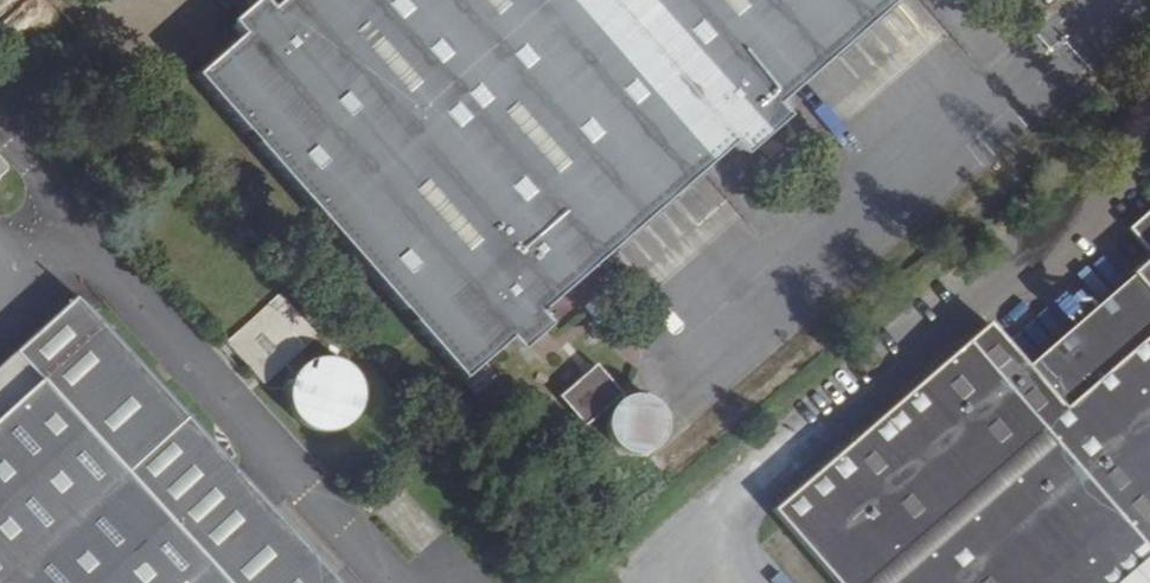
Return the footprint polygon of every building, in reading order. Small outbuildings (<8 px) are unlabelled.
[(287,7),(258,32),(211,73),(477,376),(525,335),(554,309),(607,263),(730,155),(745,142),(789,103),(796,97),(907,0),(295,0),(287,7)] [(258,32),(287,7),(281,0),(276,0),(249,22),(258,32)] [(800,115),(789,103),(745,142),(756,154),(800,115)] [(316,339),(279,295),(227,342),(266,385),(309,345),(316,339)] [(76,297),(0,366),(0,582),(335,582),(76,297)] [(1076,385),(1008,305),(772,509),(838,582),(1149,582),(1149,321),(1076,385)] [(564,322),(554,309),(525,335),(536,347),(564,322)] [(350,346),(283,375),(310,438),(377,409),(350,346)] [(593,366),(556,399),(582,428),(612,403),(618,397),(619,396),(593,366)] [(618,397),(612,403),(611,403),(608,408),(605,414),(605,418),(604,424),(605,428),(607,434),(609,438),(613,444),(617,447),(623,450),(627,452),(633,453),(637,453),(643,451),(649,449),(654,445),(657,442),(661,437),(662,433),(664,427),(664,423),(664,417),(662,411),(659,406),(656,402),(651,398),(646,395),(640,393),(634,393),(629,393),(623,395),(618,397)]
